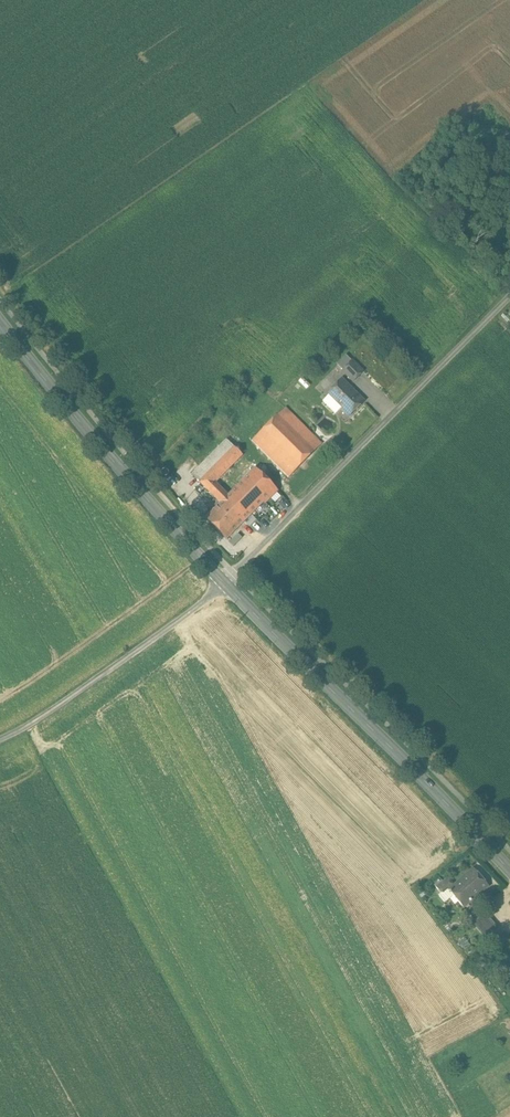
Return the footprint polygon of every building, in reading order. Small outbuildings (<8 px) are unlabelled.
[(363,372),(347,355),(338,365),(354,381),(363,372)] [(342,379),(328,393),(329,395),(323,401),(336,413),(342,407),(350,416),(364,402),(342,379)] [(322,444),(285,408),(279,414),(315,450),(322,444)] [(315,450),(279,414),(259,434),(295,470),(315,450)] [(295,470),(259,434),(252,441),(288,477),(295,470)] [(227,439),(192,474),(199,482),(234,447),(227,439)] [(255,468),(228,495),(215,482),(242,455),(234,447),(199,482),(221,503),(224,499),(245,520),(264,502),(266,503),(278,491),(255,468)] [(221,503),(206,518),(227,539),(245,520),(224,499),(221,503)] [(271,501),(262,510),(267,514),(275,506),(271,501)] [(238,533),(229,542),(234,546),(242,538),(238,533)] [(489,886),(474,868),(454,885),(449,889),(464,908),(489,886)] [(448,877),(436,887),(443,894),(449,889),(454,885),(448,877)] [(498,929),(485,914),(474,923),(487,938),(498,929)]
